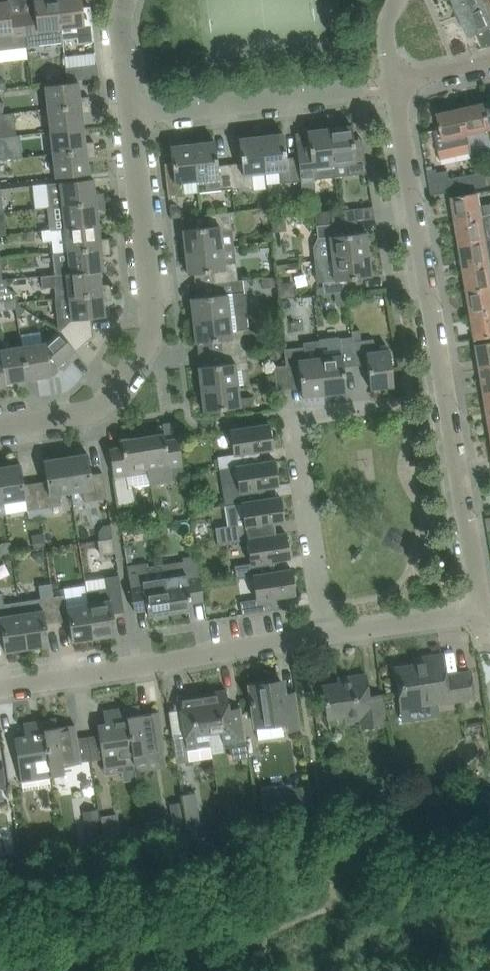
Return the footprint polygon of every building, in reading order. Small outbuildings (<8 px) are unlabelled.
[(61,28),(57,0),(33,0),(34,11),(22,12),(26,46),(61,42),(61,41),(62,41),(61,28)] [(61,28),(62,41),(76,39),(77,43),(94,41),(92,25),(91,12),(90,6),(82,7),(81,0),(57,0),(61,28)] [(461,15),(486,4),(489,3),(489,0),(454,0),(461,15)] [(26,46),(22,12),(10,14),(8,1),(0,2),(0,50),(26,47),(26,46)] [(461,15),(470,37),(477,34),(483,48),(489,47),(489,3),(486,4),(461,15)] [(67,81),(90,78),(98,78),(97,65),(65,68),(67,81)] [(45,85),(47,109),(90,104),(89,96),(80,97),(78,82),(45,85)] [(462,108),(472,152),(473,151),(469,134),(489,129),(489,121),(486,103),(462,108)] [(90,104),(47,109),(50,132),(83,128),(81,113),(90,112),(90,104)] [(441,159),(472,152),(462,108),(439,113),(442,129),(434,130),(441,159)] [(355,152),(353,139),(352,125),(329,128),(334,165),(347,163),(348,175),(367,173),(363,150),(355,152)] [(50,132),(52,154),(95,149),(94,141),(85,142),(83,128),(50,132)] [(334,165),(329,128),(307,131),(308,139),(296,140),(298,156),(301,181),(302,190),(311,189),(310,180),(335,177),(334,165)] [(301,181),(298,156),(286,158),(283,133),(261,136),(265,173),(279,171),(280,183),(301,181)] [(241,163),(229,164),(232,189),(253,186),(251,174),(265,173),(261,136),(238,138),(241,163)] [(215,141),(192,144),(194,163),(196,180),(197,182),(198,182),(199,192),(211,191),(232,189),(229,164),(217,166),(215,141)] [(196,180),(194,163),(192,144),(170,146),(173,171),(165,172),(168,196),(184,194),(183,182),(196,180)] [(95,149),(52,154),(55,178),(88,174),(87,158),(96,157),(95,149)] [(487,172),(476,174),(478,187),(489,185),(487,172)] [(450,192),(470,189),(478,187),(476,174),(448,179),(450,192)] [(48,207),(104,201),(104,193),(95,194),(93,178),(60,182),(46,184),(49,207),(48,207)] [(481,205),(479,193),(453,197),(457,222),(489,216),(489,204),(481,205)] [(41,231),(65,228),(98,225),(96,210),(105,209),(104,201),(48,207),(50,229),(41,230),(41,231)] [(355,209),(354,209),(331,211),(332,224),(340,223),(356,221),(355,209)] [(183,230),(185,252),(222,248),(220,234),(232,233),(230,212),(206,215),(207,227),(183,230)] [(457,222),(461,244),(487,240),(485,228),(489,227),(489,217),(483,218),(457,222)] [(314,260),(332,258),(369,254),(366,232),(342,235),(340,223),(332,224),(316,225),(318,238),(313,247),(313,250),(313,254),(314,257),(314,260)] [(51,240),(53,252),(67,251),(110,246),(109,238),(100,239),(98,225),(65,228),(41,231),(42,241),(51,240)] [(461,244),(465,268),(489,264),(489,240),(487,240),(461,244)] [(110,246),(67,251),(53,252),(55,274),(41,276),(66,274),(99,270),(99,271),(103,271),(101,255),(110,254),(110,246)] [(212,271),(214,283),(238,281),(235,260),(223,261),(222,248),(185,252),(188,274),(212,271)] [(332,258),(314,260),(317,283),(323,282),(323,286),(324,294),(328,294),(335,293),(348,291),(347,279),(371,277),(369,254),(332,258)] [(465,268),(469,293),(489,290),(489,264),(465,268)] [(56,298),(69,297),(111,292),(110,284),(101,285),(99,271),(99,270),(66,274),(41,276),(42,288),(55,286),(56,298)] [(200,297),(190,298),(193,320),(246,314),(247,309),(246,299),(244,293),(242,280),(238,281),(214,283),(215,295),(200,297)] [(469,293),(473,316),(489,313),(489,290),(469,293)] [(58,331),(75,351),(92,336),(90,318),(104,316),(103,301),(112,300),(111,292),(69,297),(71,320),(58,331)] [(4,310),(16,309),(16,308),(15,303),(14,299),(3,301),(4,310)] [(24,309),(15,303),(16,307),(16,308),(16,309),(17,317),(24,309)] [(473,316),(477,339),(489,337),(489,313),(473,316)] [(220,340),(221,352),(246,349),(243,330),(243,328),(248,328),(246,314),(193,320),(195,343),(199,342),(220,340)] [(45,342),(22,346),(27,379),(54,375),(57,372),(58,369),(57,366),(58,366),(75,351),(58,331),(45,342)] [(318,340),(318,341),(324,394),(346,391),(345,377),(344,367),(355,366),(353,341),(353,336),(340,338),(339,336),(320,338),(318,340)] [(373,339),(353,341),(355,366),(367,364),(370,389),(393,386),(389,349),(375,351),(373,339)] [(305,347),(284,349),(286,365),(287,373),(299,372),(301,388),(302,396),(324,394),(318,341),(304,342),(305,347)] [(478,344),(482,368),(489,367),(489,342),(478,344)] [(0,350),(0,354),(5,383),(17,381),(18,388),(28,386),(27,379),(22,346),(0,350)] [(199,377),(201,389),(237,385),(236,371),(248,370),(246,349),(221,352),(223,364),(202,366),(198,366),(199,377)] [(274,366),(274,371),(276,391),(289,389),(287,373),(286,365),(274,366)] [(482,368),(486,392),(489,391),(489,367),(482,368)] [(251,397),(239,398),(237,385),(201,389),(203,411),(252,406),(251,397)] [(270,428),(269,424),(229,430),(233,454),(217,457),(219,469),(235,467),(251,464),(249,452),(273,448),(271,436),(273,434),(272,429),(270,428)] [(142,437),(150,484),(184,479),(180,450),(167,451),(164,434),(142,437)] [(136,503),(133,487),(150,484),(142,437),(121,440),(122,448),(109,450),(118,506),(136,503)] [(65,457),(71,492),(82,490),(84,502),(106,498),(102,472),(91,474),(87,453),(65,457)] [(71,492),(65,457),(43,460),(47,481),(35,483),(39,509),(61,505),(59,493),(71,492)] [(251,464),(235,467),(239,491),(223,493),(225,506),(241,503),(257,501),(257,500),(255,489),(278,485),(276,472),(279,471),(278,466),(275,465),(275,460),(251,464)] [(35,483),(23,485),(20,464),(0,467),(0,479),(4,502),(25,499),(27,510),(39,509),(35,483)] [(228,525),(215,527),(218,544),(225,543),(246,540),(262,537),(274,535),(272,523),(284,521),(282,509),(285,507),(284,502),(281,501),(280,497),(268,499),(257,500),(257,501),(241,503),(225,506),(228,525)] [(236,578),(252,576),(268,573),(266,561),(290,557),(288,545),(290,543),(289,538),(287,537),(286,533),(274,535),(262,537),(246,540),(250,563),(234,566),(236,578)] [(434,552),(433,551),(432,542),(422,544),(423,554),(434,552)] [(184,561),(162,564),(164,576),(169,612),(191,608),(190,602),(202,600),(203,600),(203,599),(201,588),(198,568),(197,559),(197,556),(184,558),(184,561)] [(167,612),(168,612),(169,612),(164,576),(162,564),(148,566),(148,564),(127,567),(134,611),(147,609),(148,615),(155,614),(156,618),(168,617),(167,612)] [(292,569),(268,573),(252,576),(256,599),(240,602),(242,615),(274,610),(272,597),(295,594),(293,581),(296,580),(295,575),(292,574),(292,569)] [(94,638),(116,634),(113,613),(124,612),(119,575),(105,577),(106,588),(87,591),(89,603),(94,638)] [(40,598),(31,600),(20,601),(27,648),(49,645),(46,624),(57,622),(53,596),(51,583),(38,585),(40,598)] [(1,631),(5,651),(27,648),(20,601),(4,604),(2,593),(0,593),(0,631),(1,631)] [(65,594),(53,596),(57,622),(69,620),(72,641),(94,638),(89,603),(67,606),(65,594)] [(475,698),(473,691),(470,671),(446,675),(442,654),(426,657),(427,663),(395,668),(401,709),(475,698)] [(385,724),(384,714),(381,694),(369,696),(365,674),(338,678),(339,682),(322,685),(328,719),(360,714),(362,728),(385,724)] [(282,681),(250,686),(252,699),(250,700),(251,705),(253,705),(256,724),(256,728),(258,739),(283,736),(282,729),(287,729),(289,729),(300,727),(299,718),(298,713),(295,693),(284,695),(282,681)] [(226,690),(203,693),(208,733),(221,731),(223,744),(228,743),(234,761),(249,758),(246,740),(244,727),(241,707),(229,709),(226,690)] [(179,697),(181,711),(184,734),(172,735),(175,755),(177,763),(188,761),(187,749),(210,746),(208,733),(203,693),(179,697)] [(139,706),(126,708),(135,764),(147,762),(146,754),(164,751),(161,731),(157,712),(141,714),(139,706)] [(97,725),(100,745),(104,769),(135,764),(126,708),(106,711),(108,723),(97,725)] [(43,720),(52,777),(64,775),(63,766),(81,764),(77,744),(74,724),(57,727),(56,718),(43,720)] [(43,720),(23,723),(25,736),(14,738),(17,757),(21,781),(52,777),(43,720)] [(292,783),(261,788),(264,808),(294,804),(295,807),(312,805),(309,785),(292,788),(292,783)] [(194,792),(181,794),(182,801),(186,825),(186,829),(199,827),(199,823),(194,792)] [(182,801),(169,803),(173,827),(175,838),(187,836),(186,829),(186,825),(182,801)] [(83,810),(88,840),(88,843),(102,841),(102,838),(97,808),(83,810)] [(273,811),(257,813),(257,814),(260,829),(275,826),(273,811)] [(100,816),(103,838),(104,840),(121,837),(120,835),(117,813),(100,816)] [(18,851),(3,853),(9,886),(24,884),(18,851)]
